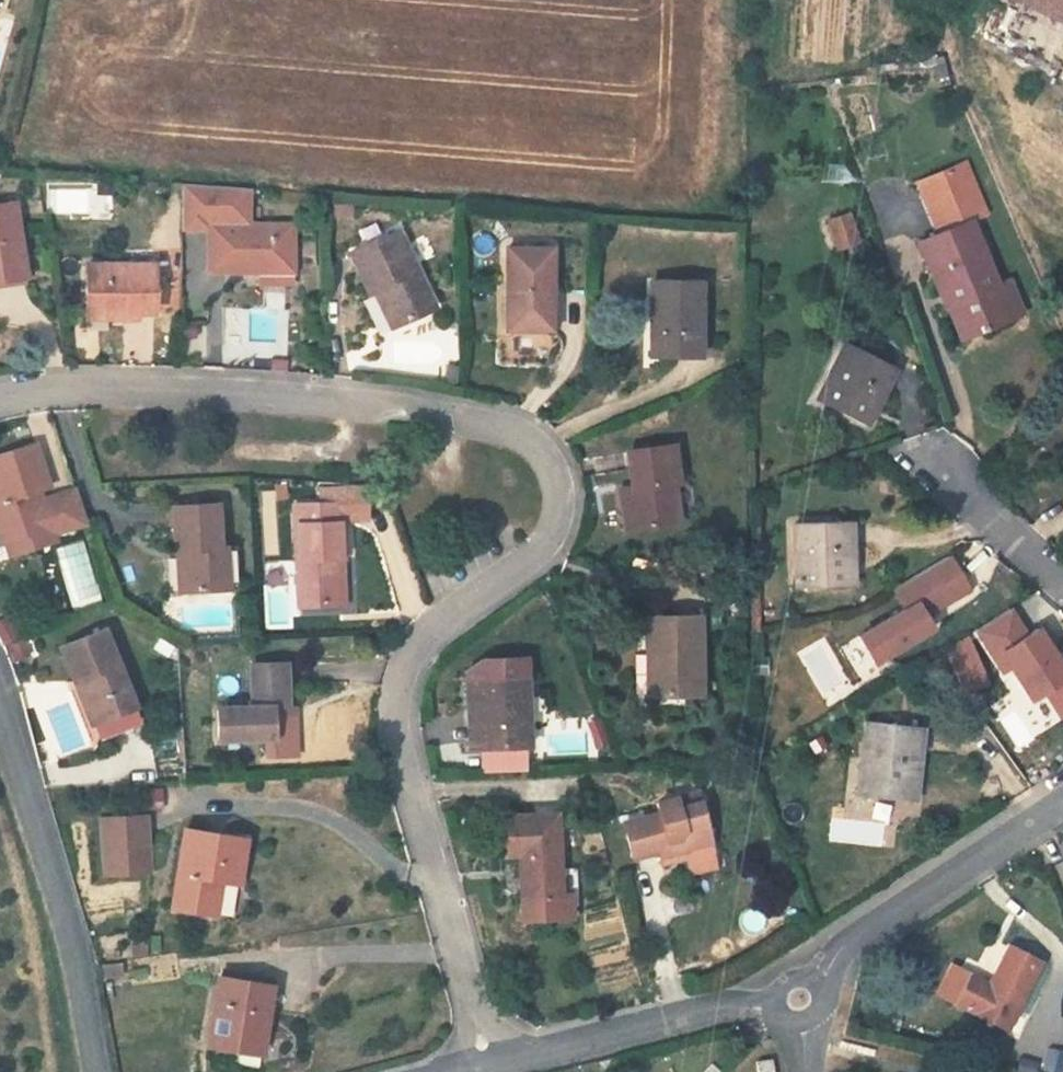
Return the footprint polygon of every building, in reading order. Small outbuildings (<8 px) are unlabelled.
[(1029,5),(1062,22),(1062,0),(1031,0),(1029,5)] [(963,282),(983,330),(1022,314),(1009,280),(998,285),(970,219),(986,213),(964,162),(916,183),(937,234),(917,242),(930,273),(933,272),(941,291),(963,282)] [(0,205),(0,281),(25,278),(15,203),(0,205)] [(847,215),(828,222),(838,251),(857,244),(847,215)] [(292,224),(209,224),(208,272),(256,272),(258,272),(257,265),(292,265),(292,224)] [(399,231),(352,252),(371,291),(374,290),(381,287),(398,324),(434,308),(399,231)] [(552,330),(552,248),(507,248),(506,330),(552,330)] [(153,264),(86,265),(86,312),(135,312),(153,312),(153,264)] [(256,272),(256,284),(292,283),(292,272),(292,265),(257,265),(258,272),(256,272)] [(699,282),(651,282),(651,324),(658,324),(658,356),(699,357),(699,282)] [(963,282),(941,291),(961,339),(983,330),(963,282)] [(381,287),(374,290),(391,327),(398,324),(381,287)] [(895,369),(844,343),(816,399),(842,413),(849,398),(871,409),(881,390),(883,392),(895,369)] [(871,409),(849,398),(842,413),(864,424),(871,409)] [(0,456),(0,543),(6,541),(32,533),(34,539),(51,534),(84,524),(73,491),(42,500),(38,490),(48,486),(35,445),(0,456)] [(673,445),(627,452),(632,488),(625,488),(631,529),(677,523),(673,483),(677,482),(673,445)] [(321,489),(322,504),(342,503),(342,521),(370,519),(368,487),(321,489)] [(625,488),(620,489),(625,530),(631,529),(625,488)] [(333,559),(344,558),(342,521),(342,503),(322,504),(293,505),(297,606),(338,604),(336,568),(333,568),(333,559)] [(219,548),(217,504),(173,507),(176,552),(177,552),(184,551),(186,591),(227,589),(225,548),(219,548)] [(851,522),(794,524),(796,587),(825,586),(825,569),(850,569),(849,547),(851,548),(851,522)] [(32,533),(6,541),(10,555),(54,541),(51,534),(34,539),(32,533)] [(236,547),(225,548),(227,589),(238,589),(236,547)] [(186,591),(184,551),(177,552),(180,591),(186,591)] [(868,662),(935,630),(926,613),(970,592),(952,554),(888,584),(899,607),(852,629),(868,662)] [(338,604),(345,604),(344,558),(333,559),(333,568),(336,568),(338,604)] [(850,569),(825,569),(825,586),(850,585),(850,569)] [(1037,622),(1026,628),(1012,605),(972,628),(1000,675),(1007,670),(1027,703),(1043,693),(1058,718),(1062,715),(1062,664),(1037,622)] [(700,694),(699,616),(646,618),(647,653),(655,653),(656,695),(700,694)] [(105,630),(60,648),(74,685),(76,684),(85,681),(101,720),(106,733),(140,719),(105,630)] [(655,653),(647,653),(647,695),(656,695),(655,653)] [(466,671),(466,681),(467,698),(477,698),(478,748),(529,745),(526,678),(525,657),(482,659),(466,671)] [(271,706),(286,706),(285,664),(251,665),(252,707),(216,709),(218,739),(272,737),(271,706)] [(85,681),(76,684),(92,724),(101,720),(85,681)] [(477,698),(467,698),(469,748),(478,748),(477,698)] [(923,729),(865,722),(858,794),(912,799),(916,761),(919,762),(923,729)] [(697,793),(675,798),(678,808),(700,802),(697,793)] [(622,822),(632,858),(660,851),(658,843),(679,839),(683,858),(712,850),(700,802),(678,808),(675,798),(656,803),(659,812),(622,822)] [(523,897),(560,895),(556,814),(505,816),(507,855),(521,854),(523,897)] [(105,875),(149,872),(146,817),(101,820),(105,875)] [(238,883),(245,840),(184,830),(172,907),(203,912),(208,878),(219,880),(238,883)] [(208,878),(203,912),(214,914),(219,880),(208,878)] [(1007,1029),(1041,962),(1008,945),(989,985),(970,975),(956,1004),(1007,1029)] [(263,1039),(272,987),(218,978),(208,1046),(235,1050),(237,1035),(263,1039)] [(237,1035),(235,1050),(261,1054),(263,1039),(237,1035)] [(756,1062),(757,1071),(773,1071),(771,1059),(756,1062)]
